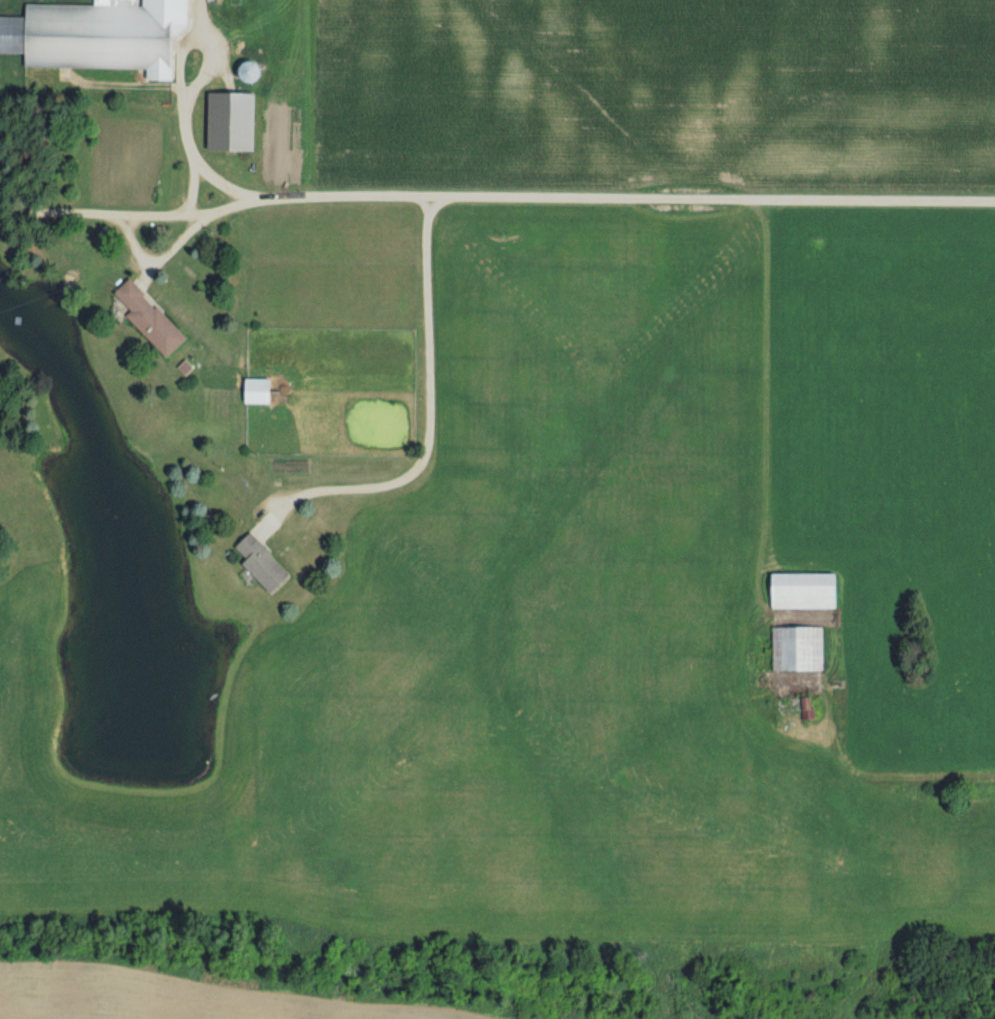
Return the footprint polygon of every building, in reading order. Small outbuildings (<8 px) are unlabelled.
[(30,53),(30,68),(179,68),(180,5),(141,5),(141,0),(98,0),(98,4),(27,4),(27,15),(0,15),(0,53),(30,53)] [(211,92),(211,150),(260,150),(260,93),(211,92)] [(118,294),(134,310),(129,316),(171,357),(191,337),(132,279),(118,294)] [(276,403),(276,378),(251,378),(251,403),(276,403)] [(236,550),(276,592),(295,575),(254,532),(236,550)] [(778,573),(778,608),(844,608),(844,573),(778,573)] [(827,627),(777,627),(777,671),(827,671),(827,627)] [(806,721),(819,721),(819,697),(806,697),(806,721)]
